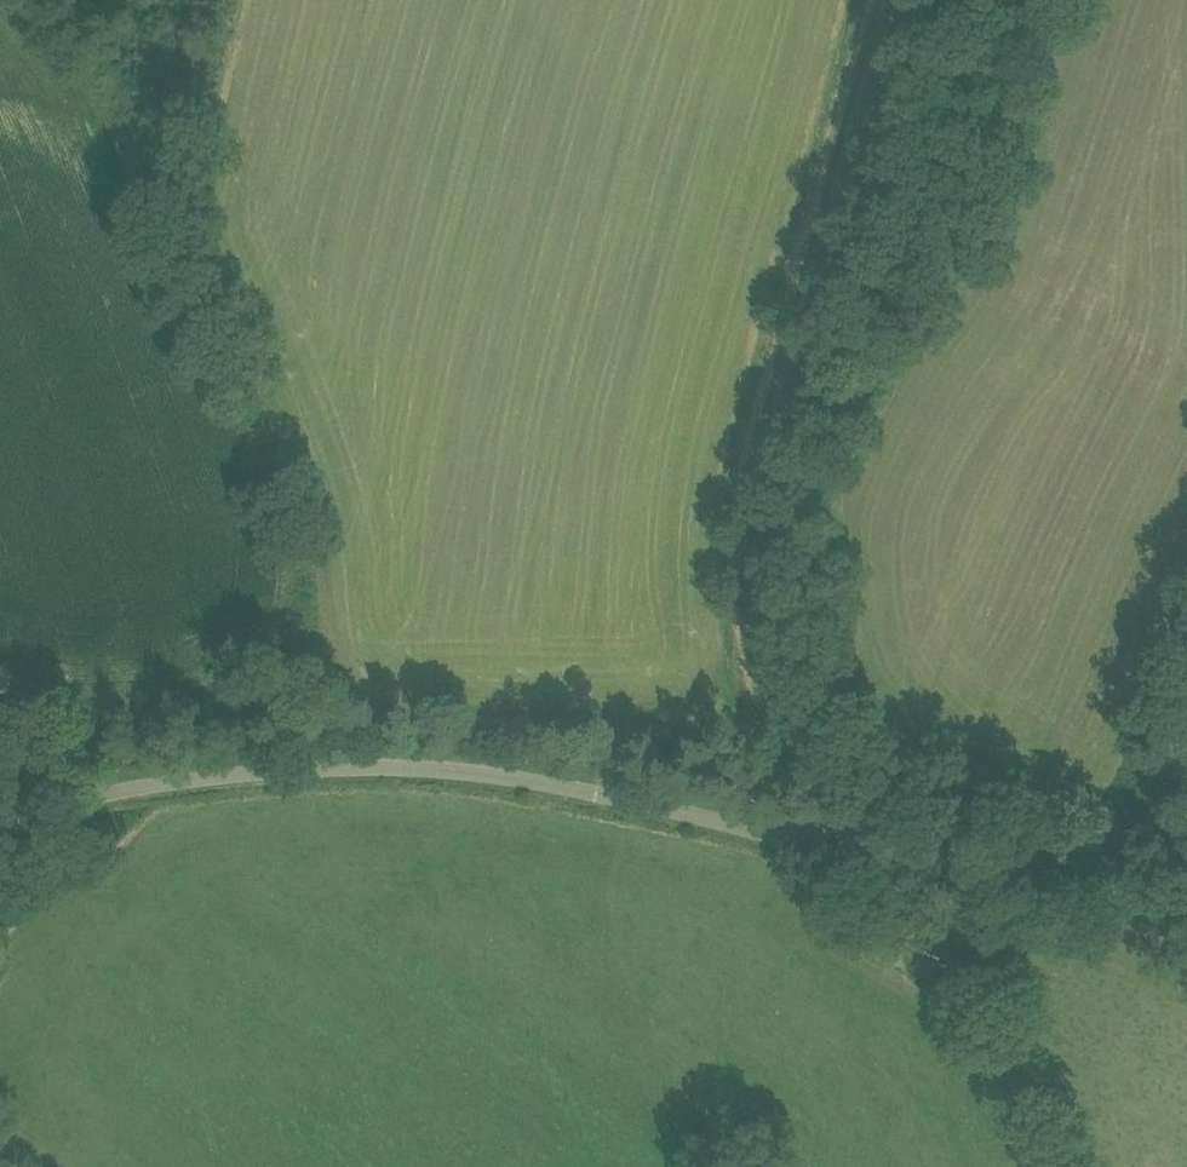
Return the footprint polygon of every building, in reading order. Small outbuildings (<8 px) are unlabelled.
[(614,735),(612,743),(624,745),(626,738),(614,735)]
